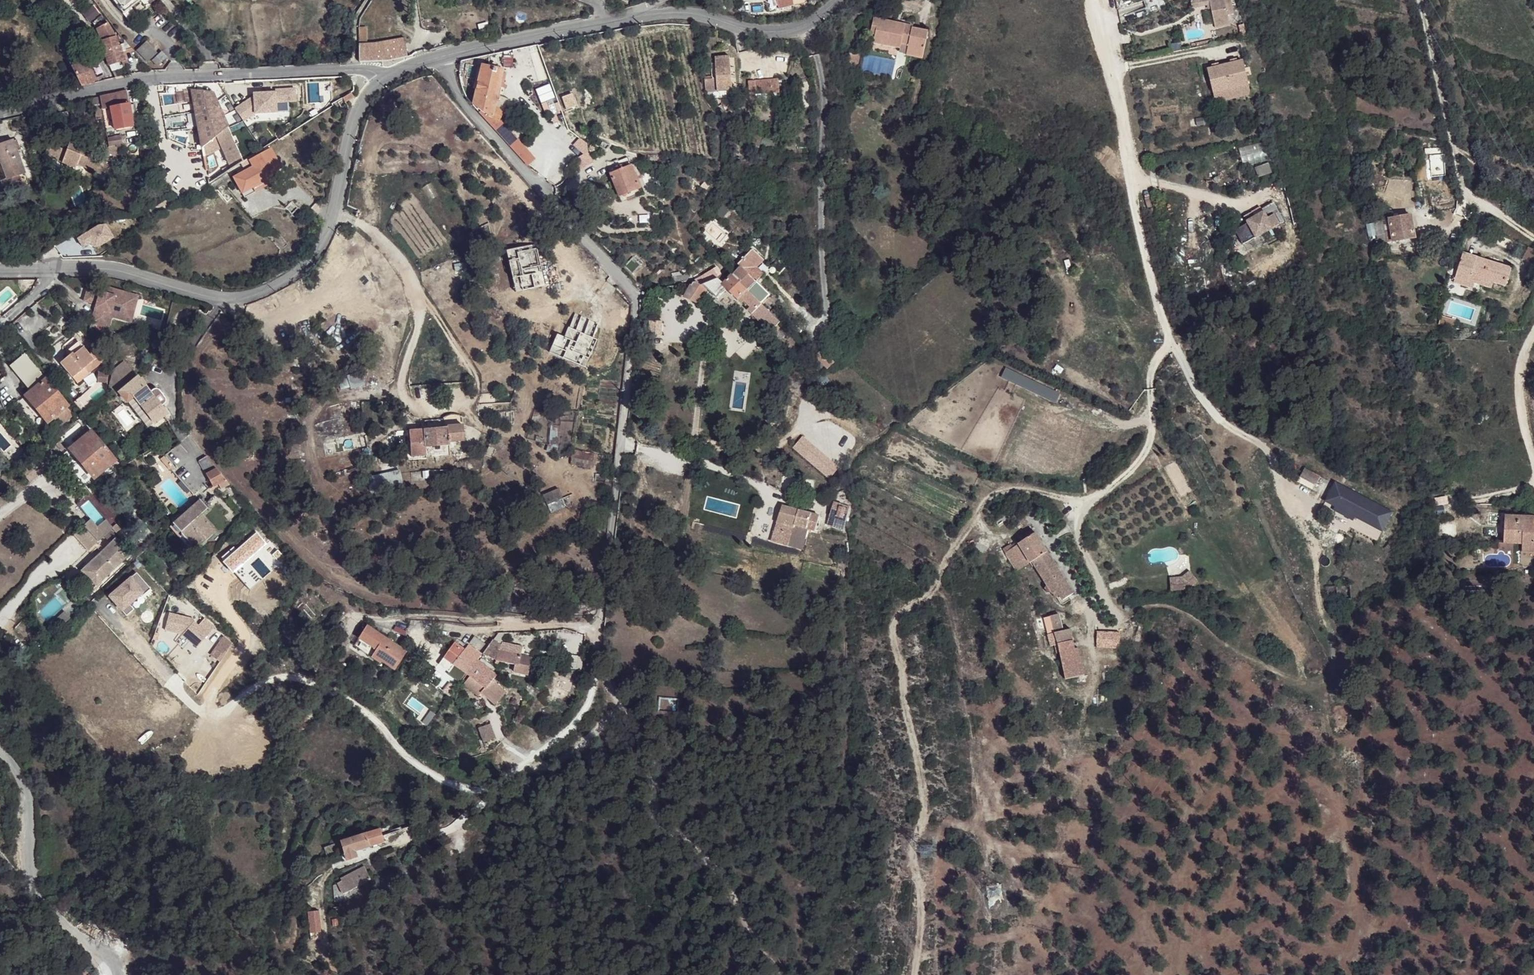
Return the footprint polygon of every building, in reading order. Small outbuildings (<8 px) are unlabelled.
[(128,21),(136,14),(131,8),(140,0),(112,0),(128,21)] [(779,9),(794,5),(794,4),(804,3),(804,0),(777,0),(779,9)] [(1150,13),(1166,7),(1164,0),(1145,0),(1150,13)] [(1215,28),(1229,25),(1228,16),(1233,14),(1230,0),(1190,0),(1192,8),(1210,4),(1215,28)] [(93,4),(89,7),(98,18),(92,22),(96,29),(99,39),(103,51),(108,65),(121,61),(127,59),(125,52),(132,50),(126,43),(125,44),(124,42),(123,45),(118,46),(116,36),(108,23),(93,4)] [(875,35),(873,43),(900,48),(901,45),(908,46),(906,55),(922,59),(928,32),(912,28),(912,30),(904,28),(905,25),(874,18),(870,34),(875,35)] [(359,27),(359,42),(367,42),(367,27),(359,27)] [(374,43),(359,43),(359,61),(359,62),(389,61),(407,57),(404,37),(374,43)] [(146,41),(137,50),(148,62),(157,53),(146,41)] [(68,51),(71,58),(83,52),(79,45),(68,51)] [(161,51),(152,61),(157,67),(167,57),(161,51)] [(222,51),(218,58),(231,64),(235,56),(222,51)] [(857,68),(860,53),(851,51),(847,66),(857,68)] [(71,66),(81,86),(94,83),(88,71),(85,64),(89,62),(83,52),(71,58),(75,64),(71,66)] [(705,79),(706,92),(732,90),(730,56),(715,58),(716,79),(712,79),(705,79)] [(1207,69),(1213,93),(1248,84),(1243,61),(1236,62),(1231,63),(1218,67),(1213,68),(1207,69)] [(479,113),(523,161),(531,154),(499,119),(507,99),(499,96),(502,88),(504,88),(505,84),(503,84),(506,74),(502,73),(502,70),(482,65),(472,105),(481,111),(479,113)] [(749,81),(749,93),(756,93),(780,91),(778,79),(755,81),(749,81)] [(1248,84),(1213,93),(1215,102),(1251,94),(1248,84)] [(182,89),(180,90),(181,95),(184,94),(186,102),(193,101),(203,156),(220,145),(231,168),(242,161),(240,158),(241,158),(228,128),(228,127),(212,92),(192,90),(192,89),(182,89)] [(127,91),(109,95),(111,108),(110,108),(114,130),(133,126),(129,103),(128,97),(127,92),(127,91)] [(346,100),(354,95),(352,91),(343,96),(346,100)] [(111,108),(109,95),(87,100),(89,108),(94,107),(96,114),(95,115),(96,120),(100,119),(100,122),(101,122),(103,131),(105,131),(105,132),(114,130),(110,108),(111,108)] [(107,138),(108,146),(116,148),(118,147),(122,146),(120,136),(107,138)] [(0,144),(0,155),(3,162),(1,163),(7,179),(0,181),(2,188),(5,195),(23,188),(19,175),(25,173),(17,151),(21,149),(17,140),(13,141),(13,139),(0,144)] [(44,155),(53,158),(57,147),(49,143),(44,155)] [(66,151),(57,147),(53,158),(62,162),(61,163),(75,168),(77,165),(104,176),(107,167),(113,153),(106,150),(103,149),(100,157),(81,150),(82,148),(69,143),(66,151)] [(108,146),(106,150),(113,153),(107,167),(116,170),(119,162),(120,160),(118,159),(118,147),(116,148),(108,146)] [(270,148),(249,159),(253,166),(233,177),(242,193),(262,182),(260,178),(277,169),(280,167),(270,148)] [(247,158),(240,163),(243,167),(250,163),(247,158)] [(640,188),(631,165),(622,168),(621,166),(615,168),(617,170),(609,173),(618,197),(640,188)] [(262,182),(242,193),(244,197),(281,177),(277,169),(260,178),(262,182)] [(19,175),(23,188),(30,186),(25,173),(19,175)] [(1235,230),(1242,245),(1284,222),(1274,203),(1262,209),(1263,212),(1247,221),(1248,223),(1235,230)] [(1244,216),(1247,221),(1263,212),(1262,209),(1252,215),(1251,212),(1244,216)] [(1415,238),(1411,215),(1375,222),(1375,226),(1379,244),(1415,238)] [(1474,222),(1466,219),(1464,224),(1472,227),(1474,222)] [(1522,259),(1533,265),(1533,250),(1528,247),(1522,259)] [(780,322),(761,303),(770,295),(756,281),(762,275),(754,267),(762,258),(752,249),(737,264),(740,267),(727,280),(721,274),(719,277),(713,269),(701,277),(705,284),(701,285),(697,282),(693,283),(685,297),(697,303),(707,289),(717,298),(726,288),(770,331),(772,330),(774,333),(779,327),(777,325),(780,322)] [(1462,254),(1457,272),(1470,276),(1468,281),(1474,283),(1491,288),(1493,282),(1505,286),(1510,269),(1462,254)] [(1457,272),(1453,282),(1473,288),(1474,283),(1468,281),(1470,276),(1457,272)] [(99,291),(99,294),(87,291),(84,301),(96,305),(91,323),(103,326),(107,312),(121,315),(123,306),(132,309),(136,294),(109,287),(107,293),(99,291)] [(107,312),(103,326),(109,328),(112,317),(131,322),(138,295),(136,294),(132,309),(123,306),(121,315),(107,312)] [(582,367),(600,324),(573,314),(563,338),(555,335),(547,353),(582,367)] [(1455,320),(1441,316),(1438,324),(1453,328),(1455,320)] [(72,353),(60,363),(78,384),(89,374),(101,364),(97,358),(92,352),(89,355),(79,342),(69,350),(72,353)] [(815,356),(823,364),(836,353),(827,345),(815,356)] [(823,364),(827,368),(839,357),(836,353),(823,364)] [(10,367),(30,391),(48,377),(45,374),(42,376),(24,355),(10,367)] [(110,381),(119,392),(137,377),(124,361),(113,370),(110,381)] [(1055,404),(1060,393),(1005,368),(1000,379),(1055,404)] [(107,383),(108,373),(98,372),(98,382),(107,383)] [(30,391),(25,396),(47,423),(50,421),(62,410),(68,417),(71,415),(71,414),(72,413),(67,407),(67,406),(47,381),(50,379),(48,377),(30,391)] [(137,377),(119,392),(127,402),(134,397),(154,423),(166,414),(161,406),(165,402),(165,401),(165,399),(165,398),(159,390),(158,389),(156,389),(154,389),(150,392),(144,385),(139,379),(138,377),(137,377)] [(348,378),(338,381),(341,390),(350,387),(348,378)] [(74,402),(84,413),(89,408),(79,397),(74,402)] [(50,421),(55,428),(68,417),(62,410),(50,421)] [(76,410),(72,413),(77,419),(81,416),(76,410)] [(409,430),(411,456),(426,455),(425,446),(449,444),(449,442),(463,441),(461,416),(446,417),(447,427),(409,430)] [(77,443),(69,449),(94,478),(115,460),(91,431),(90,432),(86,427),(73,438),(77,443)] [(62,440),(56,444),(62,451),(65,449),(64,448),(67,446),(62,440)] [(53,444),(41,455),(50,465),(60,456),(58,454),(60,452),(53,444)] [(595,453),(572,449),(569,465),(592,469),(595,453)] [(160,459),(170,470),(174,467),(164,456),(160,459)] [(198,461),(213,487),(218,484),(225,479),(216,468),(216,469),(206,456),(198,461)] [(1375,505),(1304,468),(1297,482),(1368,518),(1375,505)] [(401,490),(400,473),(368,476),(369,492),(401,490)] [(1264,491),(1278,485),(1272,473),(1259,480),(1264,491)] [(225,479),(218,484),(220,489),(229,484),(225,479)] [(543,495),(551,513),(566,507),(558,489),(543,495)] [(204,517),(201,520),(198,517),(202,514),(209,508),(200,499),(172,524),(196,550),(217,531),(204,517)] [(850,506),(834,502),(827,525),(843,529),(850,506)] [(1375,505),(1368,518),(1366,522),(1382,530),(1391,513),(1375,505)] [(820,516),(782,506),(776,522),(783,524),(793,527),(792,532),(788,545),(803,549),(808,529),(815,531),(820,516)] [(1504,515),(1503,543),(1522,544),(1533,544),(1533,517),(1504,515)] [(90,520),(74,535),(88,551),(112,529),(112,528),(105,520),(97,528),(90,520)] [(112,528),(112,529),(116,533),(120,529),(116,524),(112,528)] [(1024,534),(1026,538),(1034,533),(1032,529),(1024,534)] [(1073,594),(1035,533),(1034,533),(1026,538),(1017,544),(1018,544),(1013,548),(1011,544),(1003,549),(1013,566),(1026,558),(1029,563),(1032,567),(1034,565),(1047,585),(1045,586),(1045,589),(1047,593),(1049,593),(1051,592),(1052,594),(1057,591),(1062,601),(1073,594)] [(82,571),(96,586),(130,554),(116,539),(82,571)] [(1026,558),(1013,566),(1017,571),(1029,563),(1026,558)] [(1197,580),(1190,570),(1182,577),(1169,578),(1171,590),(1187,589),(1197,580)] [(135,571),(107,594),(124,615),(131,608),(127,603),(139,592),(141,594),(149,588),(135,571)] [(88,593),(82,599),(87,604),(93,597),(88,593)] [(1065,680),(1084,675),(1079,648),(1075,649),(1071,629),(1063,631),(1059,614),(1050,616),(1054,633),(1049,635),(1052,645),(1058,644),(1065,680)] [(367,625),(358,638),(375,649),(370,657),(380,663),(381,662),(394,670),(406,651),(367,625)] [(1130,625),(1127,635),(1137,638),(1140,627),(1130,625)] [(47,627),(43,631),(50,638),(54,634),(47,627)] [(1118,631),(1096,631),(1096,640),(1118,639),(1118,631)] [(492,643),(484,655),(497,661),(496,663),(498,665),(500,661),(516,665),(514,672),(529,675),(532,658),(500,650),(505,633),(499,633),(492,643)] [(475,637),(470,644),(482,652),(487,645),(475,637)] [(375,649),(358,638),(353,646),(370,657),(375,649)] [(1118,639),(1096,640),(1095,648),(1118,648),(1118,639)] [(454,665),(467,674),(478,660),(483,654),(469,645),(465,650),(455,643),(439,665),(449,672),(454,665)] [(583,656),(573,655),(572,669),(582,670),(583,656)] [(478,660),(467,674),(470,676),(463,685),(479,697),(481,693),(494,704),(506,691),(493,680),(497,675),(478,660)] [(491,724),(479,729),(484,742),(496,738),(491,724)] [(380,829),(340,842),(346,860),(356,857),(354,851),(383,841),(380,829)] [(342,888),(340,889),(343,894),(372,880),(365,867),(341,879),(342,881),(339,883),(342,888)] [(319,910),(308,912),(309,925),(320,924),(319,910)]
